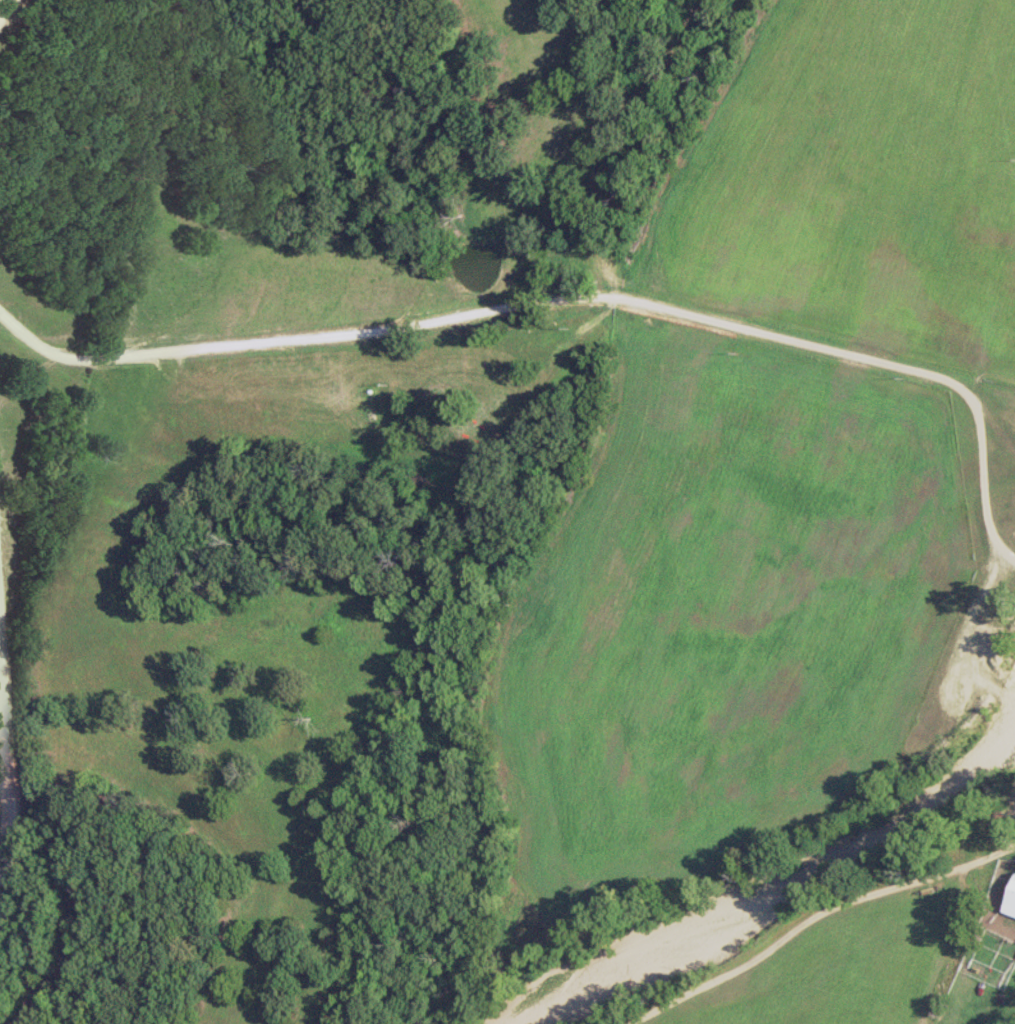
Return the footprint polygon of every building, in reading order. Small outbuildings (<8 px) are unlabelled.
[(1014,916),(1014,872),(1013,872),(1001,912),(1014,916)]
